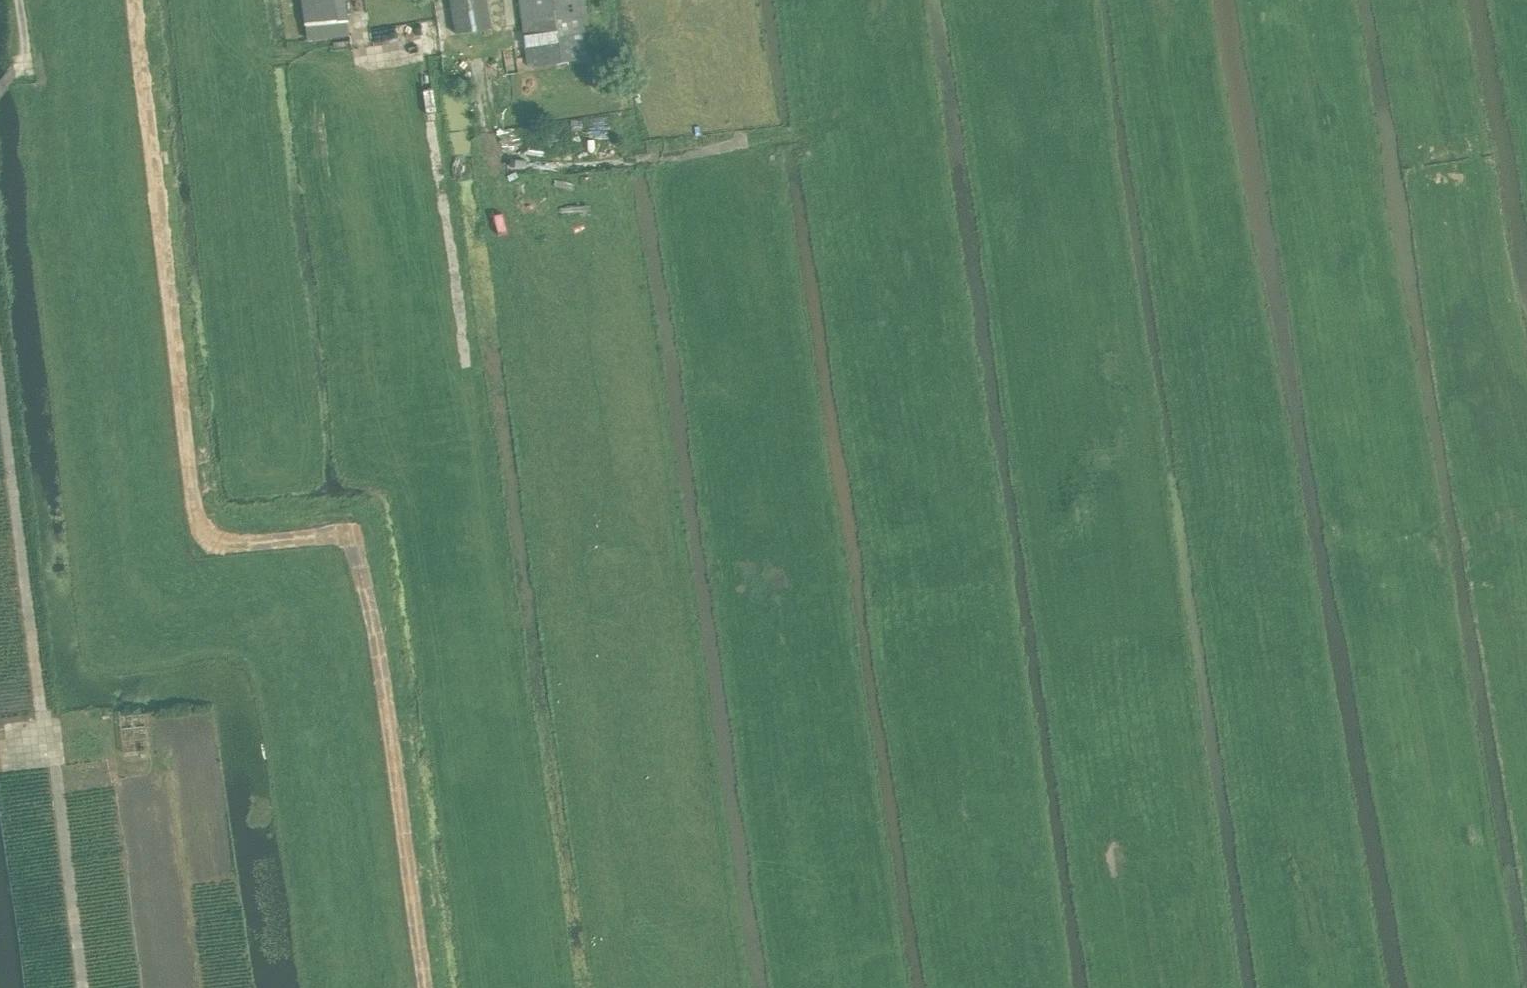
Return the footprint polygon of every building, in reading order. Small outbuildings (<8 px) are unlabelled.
[(348,21),(345,0),(302,0),(306,25),(348,21)] [(492,28),(487,0),(450,0),(456,34),(492,28)] [(523,24),(525,40),(528,67),(592,58),(589,31),(587,16),(585,0),(520,0),(523,24)]
